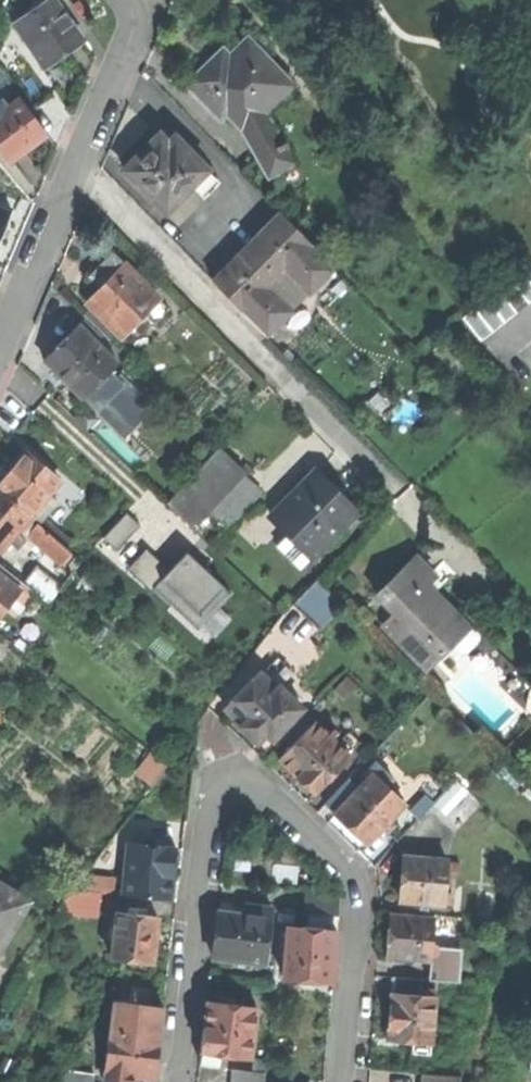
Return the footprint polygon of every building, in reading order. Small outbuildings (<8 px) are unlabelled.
[(44,67),(63,53),(83,39),(56,0),(43,0),(33,6),(12,21),(44,67)] [(207,66),(188,83),(221,118),(227,113),(243,129),(259,159),(283,146),(282,144),(264,114),(293,86),(249,40),(227,60),(213,72),(207,66)] [(10,163),(28,150),(47,135),(19,97),(6,107),(0,111),(0,150),(10,163)] [(167,207),(179,219),(217,181),(191,154),(192,153),(180,141),(179,142),(173,136),(166,142),(158,134),(140,151),(123,169),(137,184),(135,186),(147,198),(149,195),(164,210),(167,207)] [(284,148),(283,146),(259,159),(268,175),(292,162),(284,148)] [(0,231),(10,209),(0,205),(0,231)] [(213,281),(242,311),(310,244),(281,214),(243,251),(213,281)] [(242,311),(264,333),(332,266),(310,244),(242,311)] [(86,300),(121,335),(144,312),(153,322),(168,307),(158,298),(159,297),(125,262),(122,264),(112,254),(101,265),(91,275),(102,285),(86,300)] [(479,338),(530,297),(530,282),(520,268),(461,315),(479,338)] [(60,342),(45,357),(84,397),(94,386),(102,394),(117,379),(109,371),(117,363),(78,324),(60,342)] [(169,504),(194,527),(208,512),(244,473),(245,471),(220,448),(169,504)] [(0,479),(0,487),(29,512),(59,477),(26,449),(9,468),(0,479)] [(287,533),(310,557),(355,513),(335,492),(314,471),(269,514),(287,533)] [(261,488),(244,473),(208,512),(225,527),(261,488)] [(29,512),(0,487),(0,545),(29,512)] [(27,531),(61,560),(71,549),(37,519),(27,531)] [(301,566),(310,557),(287,533),(278,542),(301,566)] [(132,568),(152,586),(168,567),(147,550),(132,568)] [(383,622),(425,665),(468,623),(426,581),(433,573),(415,554),(394,575),(376,592),(394,611),(383,622)] [(213,579),(185,555),(160,582),(199,616),(223,587),(213,579)] [(5,606),(15,614),(30,595),(5,576),(9,571),(0,564),(0,612),(5,606)] [(23,581),(49,600),(61,583),(35,564),(23,581)] [(291,601),(318,626),(341,602),(315,577),(291,601)] [(364,604),(383,622),(394,611),(376,592),(364,604)] [(269,665),(261,673),(276,688),(279,684),(284,680),(269,665)] [(265,731),(272,737),(302,707),(279,684),(276,688),(261,673),(259,670),(224,706),(242,723),(240,724),(247,730),(256,740),(265,731)] [(296,773),(314,790),(350,753),(348,752),(338,742),(332,736),(327,731),(315,719),(279,757),(296,773)] [(332,726),(327,731),(332,736),(337,730),(332,726)] [(349,730),(338,742),(348,752),(360,740),(349,730)] [(137,772),(152,783),(166,766),(151,754),(137,772)] [(349,824),(367,841),(404,801),(384,783),(391,776),(374,760),(363,772),(368,776),(358,786),(335,811),(349,824)] [(324,801),(335,811),(358,786),(347,776),(324,801)] [(435,806),(460,829),(466,821),(454,810),(469,793),(457,781),(435,806)] [(122,891),(168,895),(171,872),(173,844),(126,839),(122,891)] [(403,881),(401,901),(452,905),(453,894),(446,893),(449,861),(405,858),(403,881)] [(2,941),(4,942),(19,919),(17,917),(29,898),(0,880),(0,940),(2,941)] [(60,909),(99,913),(101,893),(74,890),(60,909)] [(304,915),(309,916),(337,918),(339,895),(306,893),(304,915)] [(245,904),(244,916),(270,918),(271,907),(245,904)] [(159,917),(118,913),(116,931),(115,939),(113,960),(154,964),(154,957),(160,954),(161,944),(156,940),(157,931),(159,917)] [(213,958),(265,964),(270,918),(244,916),(218,913),(215,936),(213,958)] [(295,922),(296,914),(280,913),(279,921),(295,922)] [(309,916),(308,929),(336,931),(337,918),(309,916)] [(435,920),(392,917),(390,937),(389,957),(417,959),(416,967),(431,968),(433,946),(435,920)] [(435,918),(435,920),(433,946),(456,948),(458,920),(435,918)] [(308,929),(289,927),(285,979),(332,983),(334,957),(336,931),(308,929)] [(394,978),(393,995),(422,997),(423,991),(424,980),(394,978)] [(392,1013),(390,1040),(420,1042),(433,1043),(437,992),(423,991),(422,997),(393,995),(392,1013)] [(226,998),(225,1005),(235,1007),(235,999),(226,998)] [(115,1007),(114,1014),(137,1017),(134,1034),(161,1037),(164,1009),(119,1003),(115,1007)] [(225,1005),(207,1003),(204,1030),(200,1063),(220,1066),(221,1054),(250,1057),(256,1009),(235,1007),(225,1005)] [(112,1081),(134,1081),(134,1077),(156,1080),(158,1058),(161,1037),(134,1034),(137,1017),(114,1014),(106,1081),(112,1081)] [(433,1054),(433,1043),(420,1042),(419,1053),(433,1054)] [(234,1081),(268,1081),(268,1073),(235,1070),(234,1081)] [(96,1075),(69,1071),(63,1081),(95,1081),(96,1075)] [(463,1076),(423,1073),(423,1081),(461,1081),(463,1076)]
